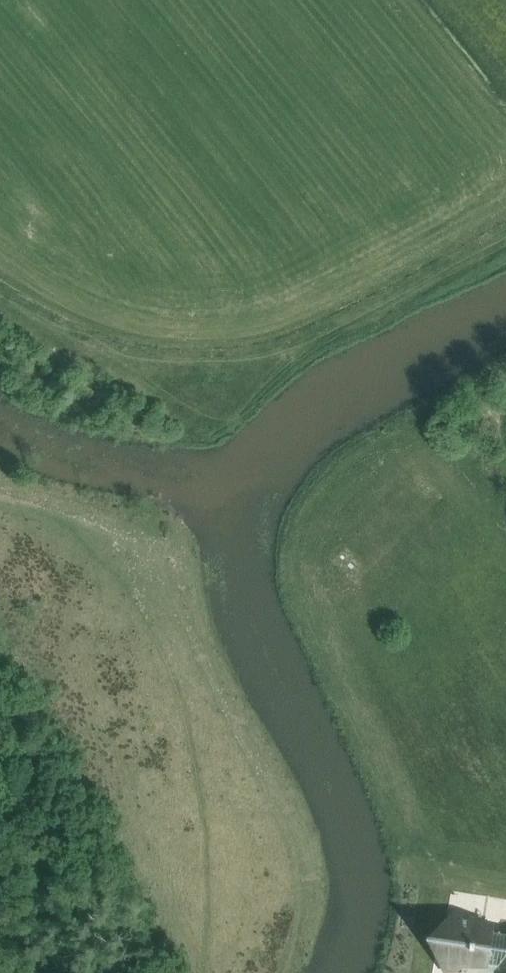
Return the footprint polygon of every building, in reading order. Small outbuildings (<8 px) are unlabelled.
[(448,951),(468,954),(465,971),(477,972),(494,972),(494,969),(502,970),(503,972),(505,972),(505,933),(500,932),(500,931),(498,931),(498,932),(481,930),(482,924),(484,924),(484,923),(453,918),(448,951)]
